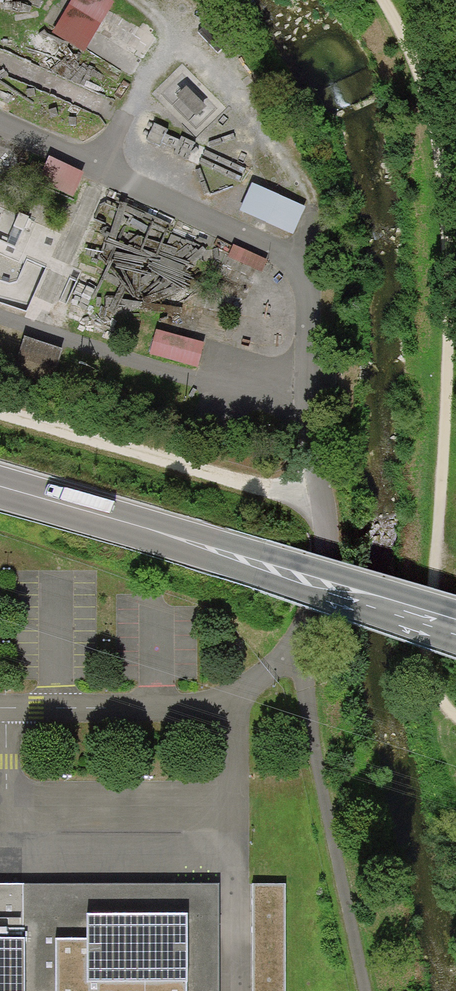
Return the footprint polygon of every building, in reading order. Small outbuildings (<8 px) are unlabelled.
[(53,31),(84,50),(114,1),(112,0),(72,0),(53,31)] [(49,156),(38,181),(73,197),(84,172),(49,156)] [(251,183),(239,210),(293,234),(305,206),(251,183)] [(233,245),(228,256),(262,271),(267,260),(233,245)] [(203,341),(156,329),(150,353),(196,366),(203,341)] [(24,336),(17,360),(54,372),(61,348),(24,336)] [(0,883),(0,990),(220,990),(220,882),(0,883)] [(253,885),(253,990),(286,990),(286,885),(253,885)]
